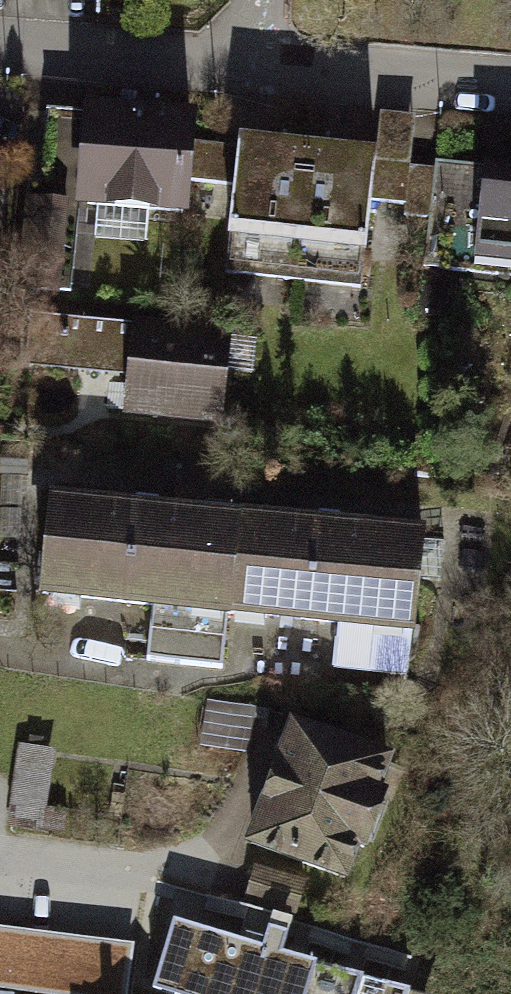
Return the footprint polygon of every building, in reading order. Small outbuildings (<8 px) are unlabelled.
[(21,182),(12,282),(68,287),(76,200),(174,209),(181,140),(183,119),(121,113),(37,105),(30,183),(21,182)] [(224,214),(218,272),(355,285),(364,196),(397,199),(401,161),(334,155),(268,148),(181,140),(174,209),(224,214)] [(430,168),(419,276),(510,286),(510,278),(510,177),(430,168)] [(223,346),(24,326),(19,368),(104,376),(131,379),(127,417),(215,426),(223,346)] [(52,501),(43,593),(153,604),(147,659),(220,666),(225,609),(339,620),(334,666),(407,673),(420,535),(338,527),(340,510),(327,509),(314,508),(312,525),(156,510),(157,496),(146,495),(137,494),(135,509),(52,501)] [(295,730),(252,847),(344,881),(388,764),(295,730)] [(303,881),(255,868),(247,898),(295,911),(303,881)] [(155,993),(410,993),(412,990),(282,952),(288,933),(271,928),(265,946),(173,918),(151,993),(155,993)] [(0,926),(0,985),(67,993),(126,993),(133,943),(0,926)]
